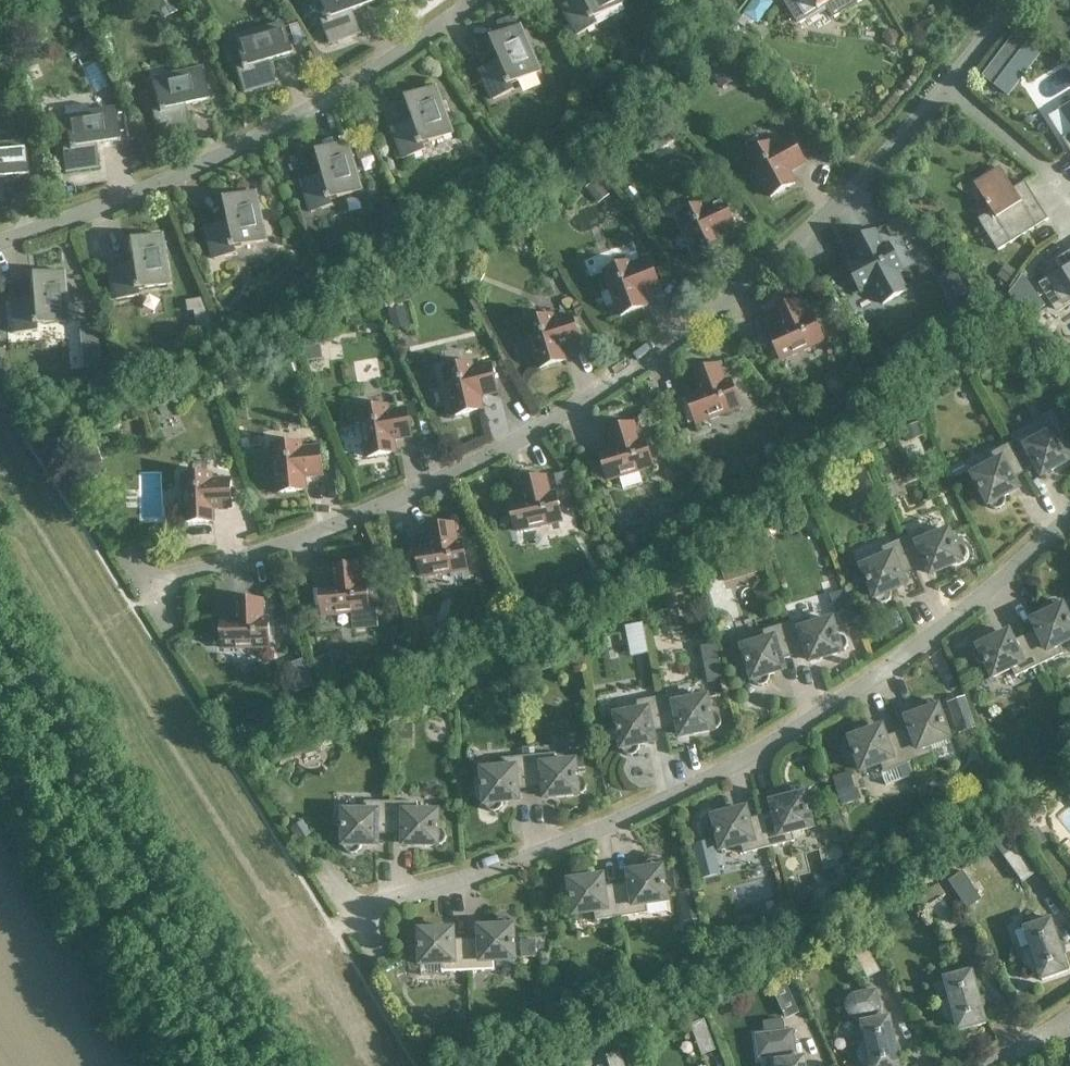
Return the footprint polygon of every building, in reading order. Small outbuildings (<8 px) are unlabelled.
[(162,19),(178,11),(172,0),(153,0),(162,19)] [(329,23),(323,26),(329,44),(361,33),(352,9),(360,6),(361,10),(376,4),(375,0),(321,0),(329,23)] [(562,6),(577,36),(595,27),(591,21),(622,5),(620,0),(574,0),(562,6)] [(743,13),(755,21),(759,21),(771,4),(770,0),(752,0),(743,13)] [(799,22),(817,11),(818,11),(821,9),(821,8),(826,5),(834,19),(864,0),(785,0),(799,22)] [(512,18),(496,24),(500,34),(516,27),(512,18)] [(261,31),(236,38),(245,72),(239,74),(244,93),(276,83),(269,59),(277,57),(278,60),(294,56),(285,24),(269,29),(270,33),(262,35),(261,31)] [(500,34),(490,39),(496,53),(500,52),(503,59),(480,70),(493,100),(511,93),(508,86),(540,72),(530,48),(526,49),(523,42),(526,40),(520,25),(516,27),(500,34)] [(885,35),(886,40),(888,44),(893,47),(898,46),(901,41),(899,36),(897,33),(893,30),(888,31),(885,35)] [(1015,37),(989,72),(1000,80),(994,87),(1008,97),(1039,57),(1027,48),(1028,47),(1015,37)] [(90,38),(79,43),(85,57),(96,52),(90,38)] [(95,102),(110,95),(97,68),(83,75),(95,102)] [(730,69),(716,76),(721,86),(735,79),(730,69)] [(177,75),(151,81),(158,115),(152,116),(156,135),(189,128),(183,103),(191,102),(192,105),(208,102),(201,70),(185,73),(186,77),(178,79),(177,75)] [(435,87),(405,98),(410,113),(414,112),(417,119),(392,128),(404,160),(422,153),(420,146),(453,135),(444,110),(440,111),(437,103),(441,102),(435,87)] [(69,152),(62,153),(65,172),(98,167),(94,142),(102,141),(103,145),(119,142),(114,110),(98,112),(99,116),(91,117),(90,114),(88,114),(87,105),(64,109),(65,117),(64,117),(69,152)] [(1061,112),(1069,126),(1069,106),(1061,112)] [(670,131),(650,146),(655,154),(676,139),(670,131)] [(775,148),(772,142),(748,156),(771,198),(795,184),(788,172),(805,163),(792,139),(775,148)] [(370,141),(356,145),(359,156),(363,159),(374,155),(370,141)] [(347,142),(316,151),(320,167),(324,166),(326,173),(302,181),(311,213),(330,207),(328,201),(361,191),(354,166),(350,167),(348,159),(352,158),(347,142)] [(0,146),(0,201),(5,200),(3,175),(11,174),(11,178),(27,177),(25,144),(9,145),(9,149),(1,150),(0,146)] [(997,251),(1048,220),(1025,182),(1014,189),(1001,168),(974,184),(991,211),(978,219),(997,251)] [(593,183),(586,188),(598,202),(604,197),(593,183)] [(255,192),(223,198),(227,214),(231,214),(232,221),(207,227),(214,260),(234,256),(232,249),(266,241),(261,215),(257,216),(255,208),(259,207),(255,192)] [(706,210),(704,204),(678,215),(698,259),(724,247),(718,235),(735,227),(724,202),(706,210)] [(885,226),(891,236),(904,228),(898,218),(885,226)] [(847,267),(860,292),(873,285),(883,304),(907,292),(897,272),(902,269),(889,245),(884,248),(875,231),(850,244),(859,261),(847,267)] [(160,235),(128,240),(130,256),(134,255),(136,263),(110,267),(115,300),(134,297),(133,290),(168,285),(164,259),(160,260),(159,252),(163,251),(160,235)] [(1055,261),(1062,272),(1041,285),(1058,311),(1069,304),(1069,251),(1055,261)] [(308,258),(294,264),(300,277),(314,271),(308,258)] [(632,268),(630,262),(604,272),(621,317),(647,307),(642,294),(660,287),(650,261),(632,268)] [(479,264),(470,276),(482,284),(487,276),(483,273),(486,269),(479,264)] [(1007,267),(999,278),(1007,284),(1015,272),(1007,267)] [(63,272),(30,275),(31,291),(35,290),(36,298),(10,301),(13,334),(33,332),(32,325),(67,323),(65,296),(61,297),(60,288),(64,288),(63,272)] [(960,280),(955,283),(953,293),(957,299),(968,293),(960,280)] [(204,299),(186,302),(187,312),(206,310),(204,299)] [(773,312),(781,329),(769,335),(780,360),(824,340),(812,315),(806,318),(798,300),(773,312)] [(404,307),(387,310),(391,331),(408,327),(404,307)] [(554,321),(552,315),(526,323),(540,369),(566,361),(562,348),(580,342),(572,316),(554,321)] [(97,328),(79,329),(80,346),(98,345),(97,328)] [(321,347),(307,349),(309,363),(323,360),(321,347)] [(473,370),(471,363),(444,370),(455,416),(482,410),(479,396),(498,392),(491,365),(473,370)] [(297,364),(291,367),(294,375),(300,372),(297,364)] [(692,374),(699,392),(686,397),(696,423),(741,406),(731,380),(725,382),(718,364),(692,374)] [(388,412),(387,406),(360,411),(368,458),(395,453),(393,439),(412,436),(407,409),(388,412)] [(169,410),(152,418),(158,429),(174,422),(169,410)] [(429,423),(422,424),(424,437),(432,435),(429,423)] [(607,431),(613,450),(599,454),(607,480),(653,466),(645,440),(639,442),(633,423),(607,431)] [(918,423),(901,430),(907,444),(924,437),(918,423)] [(1009,445),(1025,473),(1036,467),(1041,477),(1069,461),(1069,444),(1067,443),(1065,444),(1063,444),(1055,430),(1037,440),(1032,432),(1009,445)] [(90,441),(80,446),(90,466),(99,462),(90,441)] [(301,449),(300,443),(273,446),(278,493),(305,491),(304,477),(323,475),(320,448),(301,449)] [(1025,473),(1009,445),(986,457),(991,465),(972,475),(989,505),(989,506),(991,508),(992,509),(994,510),(996,510),(998,510),(1001,509),(1003,507),(1004,506),(1005,504),(1005,501),(1005,499),(1004,497),(1019,489),(1014,479),(1025,473)] [(962,463),(949,470),(955,480),(968,473),(962,463)] [(865,472),(841,482),(849,501),(873,491),(865,472)] [(566,473),(555,475),(558,491),(569,489),(566,473)] [(212,481),(211,474),(184,475),(185,523),(213,522),(213,508),(232,508),(231,480),(212,481)] [(518,483),(523,501),(509,505),(516,532),(562,521),(556,494),(549,495),(545,476),(518,483)] [(697,487),(686,495),(692,504),(703,496),(697,487)] [(518,543),(568,531),(565,520),(515,532),(518,543)] [(426,528),(429,547),(416,549),(420,577),(467,569),(463,542),(457,543),(453,524),(426,528)] [(926,530),(901,540),(914,571),(926,566),(930,576),(962,562),(964,561),(965,559),(967,557),(967,555),(967,553),(966,551),(965,548),(964,547),(962,546),(959,545),(957,545),(955,546),(948,531),(929,539),(926,530)] [(914,571),(901,540),(877,551),(881,559),(861,567),(875,599),(875,600),(877,602),(879,603),(881,604),(883,604),(886,604),(888,602),(890,600),(891,598),(892,596),(892,593),(891,592),(906,586),(902,575),(914,571)] [(331,568),(333,587),(319,588),(322,616),(370,611),(367,583),(361,584),(359,565),(331,568)] [(600,565),(570,580),(577,596),(608,580),(600,565)] [(726,573),(729,590),(753,586),(750,568),(726,573)] [(847,593),(832,597),(838,616),(853,611),(847,593)] [(234,601),(235,620),(221,620),(222,648),(270,647),(269,619),(262,619),(262,600),(234,601)] [(1025,636),(1039,666),(1063,654),(1059,646),(1069,641),(1069,621),(1063,606),(1062,604),(1060,603),(1058,602),(1056,601),(1053,601),(1051,602),(1049,603),(1048,605),(1047,607),(1046,609),(1046,612),(1047,614),(1032,621),(1037,631),(1025,636)] [(809,617),(784,625),(794,656),(806,652),(809,663),(842,653),(844,652),(846,651),(847,649),(848,646),(848,644),(848,641),(847,639),(846,638),(845,637),(842,636),(840,635),(839,635),(837,636),(832,620),(812,626),(809,617)] [(422,621),(414,625),(425,650),(441,643),(435,631),(427,634),(422,621)] [(784,625),(739,639),(752,680),(752,681),(753,683),(754,684),(756,685),(758,686),(760,687),(762,687),(763,686),(765,685),(767,684),(768,682),(769,680),(769,678),(769,675),(785,670),(782,660),(794,656),(784,625)] [(1015,677),(1039,666),(1025,636),(1014,642),(1009,632),(978,647),(976,648),(975,650),(974,651),(973,652),(973,654),(973,656),(974,659),(975,660),(976,662),(978,663),(980,664),(982,664),(984,664),(986,663),(993,678),(1012,669),(1015,677)] [(718,643),(699,648),(703,665),(722,660),(718,643)] [(329,657),(312,663),(318,683),(335,678),(329,657)] [(303,662),(284,668),(293,696),(312,689),(303,662)] [(685,692),(659,697),(666,729),(678,727),(681,737),(714,731),(716,730),(718,729),(719,728),(720,726),(721,724),(721,722),(721,720),(721,719),(720,717),(718,715),(717,714),(716,714),(714,713),(712,713),(711,713),(707,697),(687,701),(685,692)] [(666,729),(659,697),(634,702),(635,711),(615,715),(622,749),(622,750),(623,752),(623,753),(624,754),(626,755),(628,756),(631,756),(634,756),(636,754),(637,753),(638,751),(639,749),(639,746),(655,742),(653,732),(666,729)] [(910,729),(898,733),(909,764),(934,755),(936,763),(956,755),(939,707),(938,705),(936,703),(935,702),(933,701),(931,701),(929,701),(927,702),(925,703),(923,704),(922,706),(921,709),(921,711),(922,713),(906,718),(910,729)] [(973,711),(955,718),(961,732),(978,726),(973,711)] [(844,746),(844,748),(845,751),(846,753),(847,754),(849,755),(850,756),(852,756),(853,756),(856,756),(861,771),(881,764),(884,773),(882,773),(886,786),(913,776),(909,764),(898,733),(886,737),(882,727),(850,739),(848,740),(847,741),(845,742),(845,744),(844,746)] [(398,728),(398,741),(405,741),(411,734),(411,728),(398,728)] [(554,754),(528,757),(531,789),(544,788),(545,799),(579,796),(581,795),(583,794),(585,792),(586,791),(587,788),(587,786),(586,783),(585,781),(583,780),(581,779),(580,778),(577,778),(576,761),(555,763),(554,754)] [(531,789),(528,757),(502,759),(503,768),(482,770),(485,804),(485,806),(486,807),(487,809),(488,810),(489,811),(490,812),(492,812),(495,812),(497,812),(499,811),(501,809),(502,807),(502,805),(503,803),(519,801),(518,790),(531,789)] [(852,769),(834,775),(842,803),(863,797),(859,785),(857,786),(852,769)] [(774,813),(761,816),(769,848),(795,842),(792,833),(813,828),(804,793),(803,791),(802,790),(800,789),(797,788),(795,788),(794,788),(792,788),(790,790),(789,791),(788,793),(787,794),(787,796),(787,799),(771,803),(774,813)] [(378,835),(391,835),(391,802),(365,802),(364,811),(344,811),(343,846),(344,848),(344,850),(346,852),(347,853),(349,854),(352,854),(354,854),(356,854),(358,853),(359,851),(360,849),(361,846),(378,846),(378,835)] [(417,803),(391,802),(391,835),(403,835),(403,846),(438,846),(440,846),(441,846),(443,845),(444,844),(445,842),(446,840),(446,838),(446,836),(446,834),(445,832),(443,830),(441,829),(439,829),(438,828),(438,812),(417,812),(417,803)] [(838,806),(829,808),(833,821),(842,818),(838,806)] [(744,854),(769,848),(761,816),(749,820),(746,809),(713,817),(711,818),(710,819),(708,820),(707,822),(706,824),(706,826),(706,828),(707,830),(708,832),(709,833),(711,834),(713,835),(716,835),(717,835),(721,851),(741,845),(744,854)] [(314,836),(304,820),(293,827),(303,843),(314,836)] [(1037,847),(1046,842),(1036,827),(1028,832),(1037,847)] [(710,841),(691,846),(699,879),(719,874),(710,841)] [(1033,872),(1017,849),(1005,858),(1021,881),(1033,872)] [(630,884),(617,885),(622,918),(648,914),(647,905),(667,902),(662,868),(662,866),(661,864),(659,862),(658,861),(656,861),(654,860),(652,860),(649,861),(648,862),(646,864),(645,866),(645,868),(645,870),(628,873),(630,884)] [(689,865),(674,867),(677,888),(692,886),(689,865)] [(963,873),(949,882),(968,909),(982,900),(963,873)] [(596,921),(622,918),(617,885),(604,887),(603,876),(569,881),(567,882),(565,883),(564,884),(562,886),(561,888),(561,891),(562,893),(563,895),(564,897),(566,898),(568,899),(569,899),(572,899),(574,915),(594,912),(596,921)] [(939,885),(923,896),(929,906),(930,905),(942,897),(945,895),(939,885)] [(694,889),(680,891),(684,920),(699,918),(694,889)] [(930,907),(945,930),(958,922),(943,899),(930,907)] [(480,939),(467,939),(468,972),(494,971),(494,962),(515,961),(514,927),(513,924),(512,922),(511,921),(509,919),(507,918),(505,918),(503,918),(501,919),(500,920),(498,921),(497,922),(496,924),(496,926),(496,927),(479,928),(480,939)] [(1069,972),(1064,958),(1063,954),(1060,955),(1058,948),(1060,947),(1051,919),(1024,928),(1031,949),(1029,950),(1028,951),(1026,953),(1025,955),(1025,956),(1024,958),(1025,960),(1025,961),(1025,963),(1026,964),(1027,966),(1028,967),(1029,969),(1031,970),(1032,970),(1034,971),(1037,971),(1039,971),(1042,981),(1069,972)] [(411,936),(411,939),(411,941),(412,943),(413,945),(414,946),(415,947),(417,948),(420,948),(421,965),(422,976),(442,975),(442,973),(468,972),(467,939),(454,940),(454,929),(419,931),(418,931),(416,931),(414,932),(412,934),(411,936)] [(534,940),(518,941),(519,958),(534,957),(534,940)] [(866,944),(853,951),(866,976),(879,969),(866,944)] [(636,954),(632,966),(644,970),(648,958),(636,954)] [(987,1024),(983,1010),(982,1006),(979,1007),(977,1000),(980,999),(972,970),(945,977),(950,998),(948,1000),(947,1001),(946,1002),(944,1004),(943,1006),(943,1008),(943,1009),(943,1010),(943,1012),(944,1015),(945,1016),(947,1018),(948,1019),(949,1020),(952,1021),(954,1021),(956,1021),(959,1032),(987,1024)] [(798,1010),(787,985),(773,991),(785,1016),(798,1010)] [(862,1021),(866,1043),(864,1044),(863,1045),(862,1046),(860,1047),(860,1048),(859,1050),(858,1052),(858,1053),(858,1054),(858,1056),(859,1057),(859,1059),(860,1060),(861,1061),(861,1062),(863,1063),(864,1064),(866,1065),(869,1065),(871,1065),(900,1065),(897,1052),(894,1053),(893,1046),(896,1045),(890,1016),(883,1017),(878,990),(857,994),(854,995),(853,996),(851,998),(850,1000),(849,1002),(849,1003),(849,1005),(849,1006),(849,1008),(849,1009),(850,1011),(851,1012),(852,1013),(853,1015),(855,1016),(857,1017),(859,1017),(861,1017),(862,1021)] [(454,1009),(451,1012),(452,1024),(467,1023),(466,1008),(454,1009)] [(705,1021),(691,1026),(701,1053),(715,1047),(705,1021)] [(777,1060),(777,1065),(806,1065),(805,1056),(795,1057),(794,1053),(797,1053),(794,1031),(759,1035),(762,1057),(776,1055),(777,1060)] [(610,1065),(625,1065),(621,1053),(607,1057),(610,1065)]
